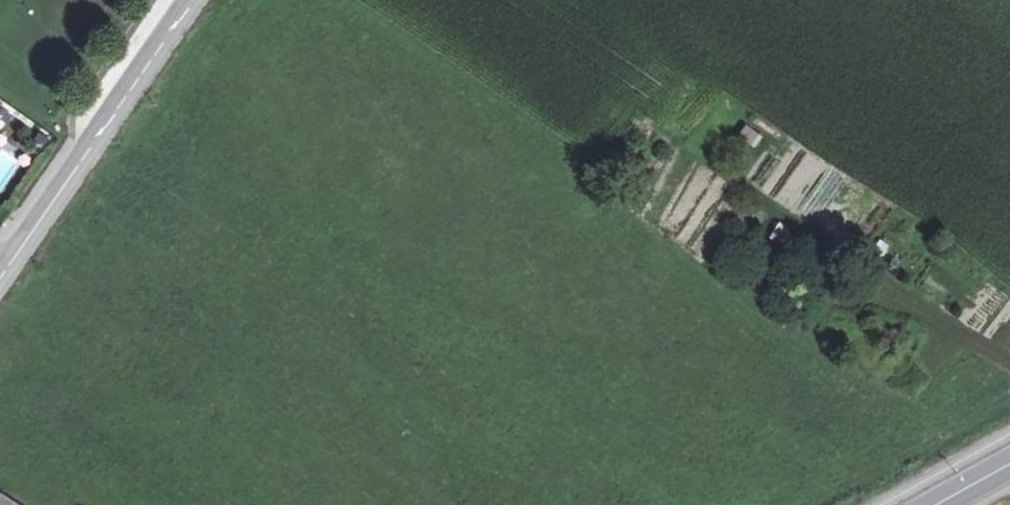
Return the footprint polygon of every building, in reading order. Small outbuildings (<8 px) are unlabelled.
[(0,151),(0,196),(24,164),(2,148),(0,151)]
